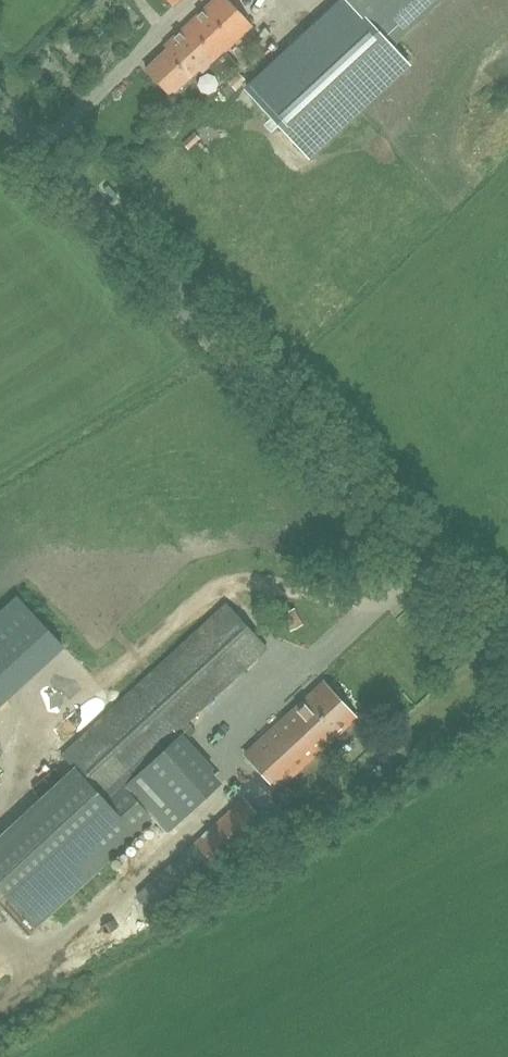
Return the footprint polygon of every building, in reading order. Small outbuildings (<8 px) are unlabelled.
[(251,26),(226,0),(212,0),(164,45),(167,48),(146,68),(171,95),(200,69),(203,73),(212,64),(225,78),(239,65),(225,50),(251,26)] [(328,9),(376,60),(439,0),(337,0),(328,9)] [(321,96),(351,66),(302,18),(272,48),(321,96)] [(235,89),(245,80),(239,73),(229,82),(235,89)] [(179,735),(176,732),(266,648),(225,603),(62,755),(75,769),(0,838),(0,888),(33,924),(151,815),(166,832),(224,779),(182,733),(179,735)] [(294,605),(280,611),(286,627),(300,621),(294,605)] [(245,753),(266,776),(278,789),(356,717),(323,682),(245,753)] [(248,840),(267,823),(244,797),(137,895),(160,919),(198,885),(209,897),(258,851),(248,840)]
